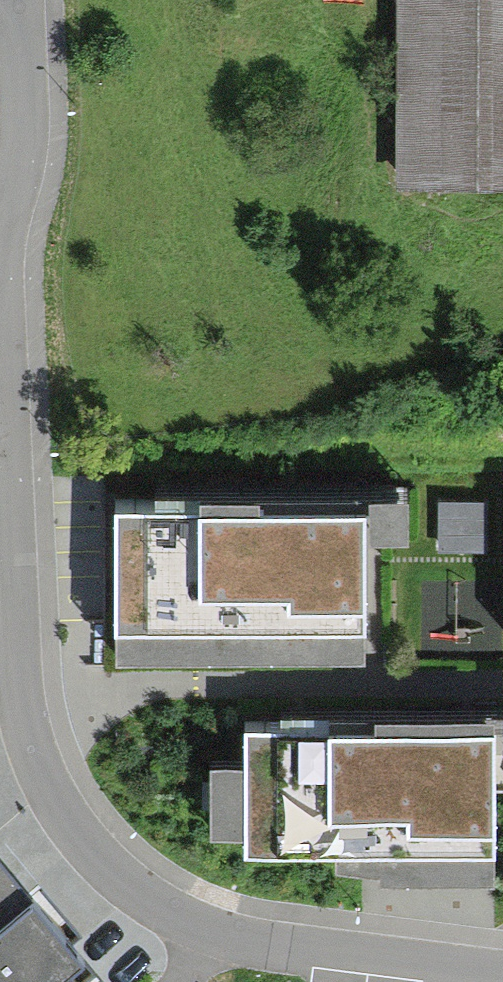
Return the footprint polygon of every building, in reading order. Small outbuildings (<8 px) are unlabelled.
[(398,181),(502,182),(502,0),(400,0),(398,181)] [(359,501),(118,503),(119,649),(360,647),(359,501)] [(488,835),(486,715),(249,718),(251,838),(488,835)] [(0,857),(0,981),(46,981),(80,954),(37,902),(0,857)]
